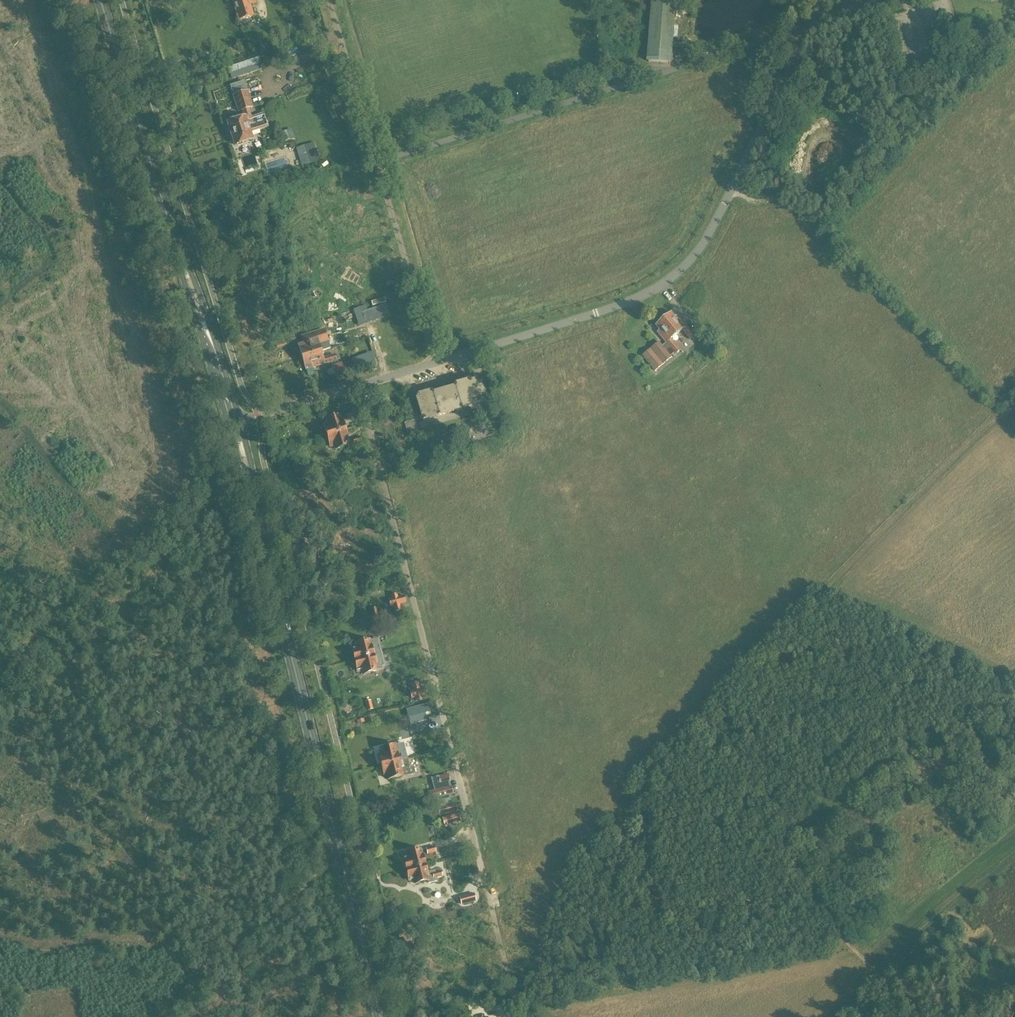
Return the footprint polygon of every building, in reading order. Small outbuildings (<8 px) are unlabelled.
[(253,16),(250,6),(256,4),(255,0),(232,0),(238,21),(253,16)] [(672,30),(674,0),(654,0),(650,51),(649,51),(649,62),(670,64),(671,53),(670,53),(672,30)] [(259,58),(228,68),(231,79),(263,69),(259,58)] [(245,118),(228,124),(235,145),(251,140),(249,133),(268,127),(268,125),(267,125),(263,113),(251,117),(249,109),(253,108),(248,91),(232,96),(238,113),(242,112),(245,118)] [(302,166),(310,164),(304,146),(296,149),(302,166)] [(364,324),(389,316),(385,305),(361,313),(364,324)] [(642,356),(652,368),(655,371),(672,357),(670,356),(674,352),(676,354),(680,351),(671,339),(682,330),(690,339),(694,336),(687,326),(678,316),(676,318),(672,313),(657,326),(660,331),(658,333),(668,345),(664,348),(659,342),(642,356)] [(330,341),(328,336),(316,340),(316,339),(298,345),(302,357),(320,352),(318,345),(330,341)] [(322,359),(320,352),(302,357),(306,370),(324,364),(336,360),(334,355),(322,359)] [(341,363),(332,366),(335,376),(345,373),(341,363)] [(484,398),(479,380),(470,383),(469,381),(453,386),(454,388),(432,394),(432,392),(416,397),(423,421),(462,409),(461,408),(485,401),(484,398)] [(500,388),(491,390),(494,401),(498,400),(504,399),(503,398),(500,388)] [(340,418),(339,416),(326,420),(327,423),(323,425),(328,439),(345,434),(341,418),(340,418)] [(414,420),(404,423),(407,434),(417,431),(414,420)] [(348,445),(347,443),(348,442),(345,434),(328,439),(330,447),(334,445),(336,449),(348,445)] [(345,465),(356,463),(354,455),(343,458),(345,465)] [(398,597),(397,594),(390,596),(391,599),(389,600),(391,608),(393,607),(394,612),(401,610),(400,605),(406,604),(404,596),(398,597)] [(376,642),(376,640),(369,641),(355,644),(356,648),(352,649),(355,662),(382,655),(378,641),(376,642)] [(366,674),(377,671),(377,670),(383,669),(382,667),(384,666),(382,655),(355,662),(358,672),(361,671),(362,675),(366,674)] [(422,697),(428,696),(426,688),(419,689),(418,684),(412,685),(413,691),(410,692),(412,699),(415,699),(416,701),(422,699),(422,697)] [(367,711),(373,710),(371,701),(365,702),(367,711)] [(429,703),(406,709),(409,723),(427,719),(425,712),(431,711),(429,703)] [(396,753),(394,745),(380,749),(381,754),(378,755),(381,766),(407,760),(407,758),(399,760),(397,753),(396,753)] [(409,768),(407,760),(381,766),(383,775),(386,774),(388,780),(402,776),(402,777),(415,774),(413,767),(409,768)] [(448,774),(438,776),(440,784),(450,782),(448,774)] [(452,786),(428,791),(429,800),(454,794),(452,786)] [(437,807),(440,816),(458,811),(456,802),(437,807)] [(459,814),(443,818),(444,824),(447,823),(447,825),(461,821),(459,814)] [(407,871),(425,867),(420,850),(406,854),(407,857),(404,858),(407,871)] [(425,867),(407,871),(409,881),(413,880),(414,884),(427,881),(428,884),(438,881),(437,878),(442,877),(440,872),(436,873),(435,870),(426,872),(425,867)] [(473,894),(460,898),(462,905),(475,901),(473,894)]
